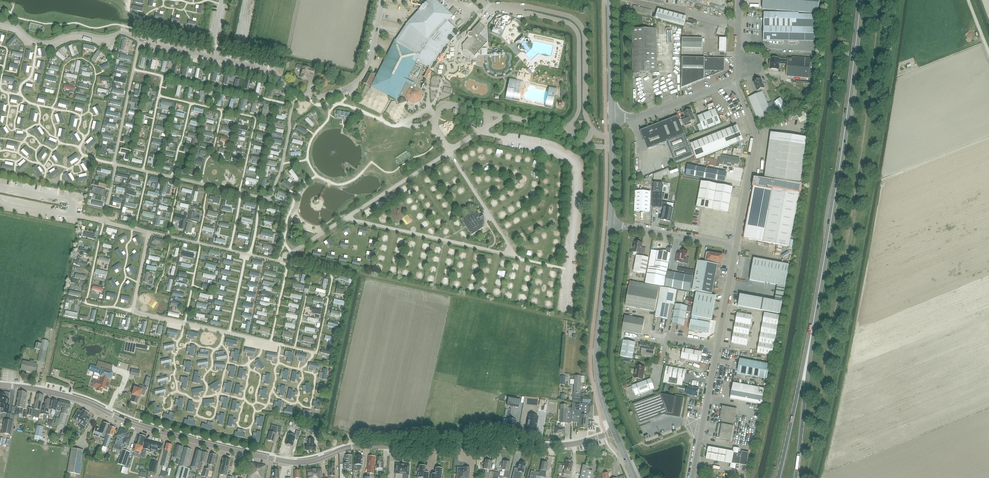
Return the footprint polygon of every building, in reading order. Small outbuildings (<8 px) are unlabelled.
[(395,40),(376,78),(374,77),(368,74),(363,83),(369,86),(371,87),(383,94),(385,98),(388,97),(389,98),(390,99),(391,99),(391,100),(393,100),(394,100),(395,100),(396,105),(399,104),(408,101),(414,104),(420,102),(422,97),(420,91),(421,90),(424,84),(426,79),(426,80),(427,79),(426,79),(428,76),(430,73),(429,73),(431,70),(433,71),(449,48),(447,47),(460,33),(447,22),(453,15),(436,0),(428,0),(405,25),(406,25),(395,40)] [(762,10),(819,15),(820,0),(763,0),(762,10)] [(649,9),(633,5),(632,10),(648,14),(649,9)] [(687,17),(668,12),(658,9),(656,18),(684,26),(687,17)] [(764,13),(764,41),(798,42),(799,14),(764,13)] [(469,38),(463,45),(463,52),(467,56),(469,56),(471,54),(474,57),(478,52),(483,48),(487,42),(479,35),(485,28),(479,23),(472,31),(471,31),(472,32),(472,38),(469,38)] [(633,73),(657,72),(657,29),(632,29),(633,73)] [(10,42),(12,44),(19,36),(17,34),(10,42)] [(522,38),(518,42),(522,46),(526,42),(525,40),(522,37),(522,38)] [(682,48),(703,48),(703,43),(703,39),(683,38),(682,48)] [(101,47),(94,56),(97,59),(104,50),(101,47)] [(60,48),(57,52),(65,58),(68,55),(60,48)] [(703,48),(682,48),(682,55),(702,56),(703,48)] [(523,59),(519,51),(507,58),(511,66),(523,59)] [(459,61),(463,64),(467,59),(464,56),(459,61)] [(788,65),(787,77),(809,78),(813,78),(815,61),(810,60),(811,60),(810,60),(810,58),(792,57),(792,58),(789,58),(789,59),(789,60),(781,59),(771,58),(770,69),(780,70),(780,64),(788,65)] [(682,58),(682,89),(704,80),(705,71),(724,71),(725,59),(682,58)] [(317,71),(315,70),(310,69),(310,68),(303,67),(300,78),(308,79),(309,75),(316,76),(317,71)] [(510,78),(505,99),(512,100),(519,101),(526,102),(532,103),(531,104),(538,105),(545,107),(552,108),(556,88),(549,86),(549,87),(542,85),(536,84),(535,84),(530,83),(523,81),(517,80),(517,79),(510,78)] [(765,88),(761,79),(754,82),(757,91),(758,91),(759,93),(749,97),(758,121),(772,115),(763,92),(762,92),(761,90),(765,88)] [(780,98),(775,102),(781,110),(786,106),(780,98)] [(801,115),(798,116),(800,121),(812,115),(809,108),(799,112),(801,115)] [(685,117),(682,118),(684,124),(685,126),(691,124),(691,122),(695,120),(691,110),(690,110),(689,110),(686,111),(686,112),(684,113),(685,117)] [(703,131),(721,123),(716,110),(698,117),(703,131)] [(314,123),(317,120),(310,113),(307,116),(314,123)] [(678,117),(659,124),(666,142),(675,163),(693,156),(678,117)] [(666,142),(659,124),(640,131),(648,150),(666,142)] [(737,126),(719,133),(719,134),(691,145),(697,159),(729,146),(729,144),(742,139),(737,126)] [(223,133),(222,138),(228,139),(227,145),(231,146),(233,135),(223,133)] [(800,184),(807,138),(771,133),(764,179),(800,184)] [(127,150),(126,157),(131,158),(132,147),(123,146),(123,150),(127,150)] [(30,164),(32,155),(32,154),(28,153),(27,151),(22,150),(21,152),(17,151),(15,161),(30,164)] [(729,156),(726,155),(721,154),(721,157),(718,156),(717,159),(706,158),(705,162),(710,163),(710,165),(716,166),(716,167),(719,167),(720,164),(723,165),(723,162),(725,162),(724,165),(727,166),(728,163),(732,164),(732,165),(735,166),(735,164),(738,165),(740,158),(729,156)] [(688,165),(686,175),(725,183),(727,173),(688,165)] [(294,166),(291,169),(299,177),(301,175),(294,166)] [(253,182),(258,183),(259,176),(248,174),(248,179),(253,179),(253,182)] [(283,181),(290,185),(292,181),(286,177),(283,181)] [(755,178),(743,238),(789,247),(799,193),(801,193),(802,184),(800,184),(764,179),(755,178)] [(654,182),(653,192),(660,193),(662,193),(662,182),(654,182)] [(728,212),(733,188),(701,182),(697,207),(704,208),(728,212)] [(650,212),(651,192),(635,191),(635,212),(650,212)] [(409,196),(413,200),(418,196),(414,192),(409,196)] [(653,192),(652,207),(661,208),(663,208),(661,220),(664,220),(664,221),(665,221),(665,220),(670,221),(673,208),(666,207),(667,203),(662,202),(662,193),(660,193),(653,192)] [(215,199),(215,200),(220,202),(222,196),(213,193),(211,197),(215,199)] [(518,199),(521,206),(527,203),(523,196),(518,199)] [(515,202),(510,204),(513,210),(518,208),(515,202)] [(195,215),(196,209),(192,208),(190,218),(200,220),(201,216),(195,215)] [(474,210),(461,219),(471,235),(483,227),(484,226),(483,225),(484,222),(478,213),(476,213),(474,210)] [(521,211),(515,213),(518,220),(524,218),(521,211)] [(411,212),(408,213),(410,216),(409,217),(407,214),(404,216),(408,221),(414,217),(411,212)] [(242,239),(245,240),(246,236),(250,237),(251,233),(241,231),(240,235),(243,236),(242,239)] [(276,251),(277,243),(265,242),(265,246),(271,247),(271,251),(276,251)] [(636,256),(634,271),(646,274),(649,258),(644,257),(646,248),(642,248),(643,244),(635,242),(633,252),(637,253),(637,256),(636,256)] [(667,248),(666,253),(651,250),(646,283),(664,287),(670,254),(671,248),(668,248),(667,248)] [(687,258),(688,252),(681,251),(680,254),(677,253),(677,256),(676,262),(688,264),(689,258),(687,258)] [(698,261),(696,271),(716,275),(717,267),(721,267),(722,259),(719,255),(707,253),(706,262),(698,261)] [(80,254),(78,262),(89,264),(89,261),(82,260),(83,255),(80,254)] [(761,282),(765,261),(754,259),(750,280),(761,282)] [(772,284),(776,263),(765,261),(761,282),(772,284)] [(789,265),(776,263),(772,284),(778,286),(785,287),(789,265)] [(712,294),(716,275),(696,271),(692,290),(712,294)] [(690,292),(690,290),(692,277),(668,272),(665,287),(690,292)] [(641,309),(644,289),(645,284),(630,281),(629,286),(626,306),(641,309)] [(347,285),(339,283),(338,290),(346,292),(347,285)] [(660,286),(645,284),(644,289),(641,309),(655,312),(659,292),(660,286)] [(784,295),(785,287),(778,286),(776,293),(784,295)] [(667,319),(669,311),(670,304),(674,305),(677,290),(661,287),(655,317),(667,319)] [(694,308),(693,307),(692,312),(693,313),(692,316),(712,319),(716,296),(696,292),(694,308)] [(782,303),(784,295),(776,293),(775,301),(782,303)] [(745,307),(747,296),(740,295),(738,306),(745,307)] [(752,309),(754,298),(747,296),(745,307),(752,309)] [(154,297),(150,303),(155,306),(159,300),(154,297)] [(759,310),(761,299),(754,298),(752,309),(759,310)] [(766,311),(768,300),(761,299),(759,310),(766,311)] [(780,314),(782,303),(775,301),(768,300),(766,311),(780,314)] [(687,311),(692,312),(693,307),(676,304),(672,324),(684,326),(687,311)] [(737,313),(735,323),(750,326),(752,316),(737,313)] [(765,313),(763,323),(778,326),(780,316),(765,313)] [(642,335),(645,320),(625,316),(622,331),(642,335)] [(709,334),(711,323),(691,320),(689,330),(709,334)] [(749,336),(750,326),(735,323),(734,333),(749,336)] [(776,336),(778,326),(763,323),(761,333),(776,336)] [(747,346),(749,336),(734,333),(732,343),(747,346)] [(772,355),(776,336),(761,333),(757,353),(772,355)] [(44,363),(49,341),(42,340),(41,344),(36,343),(35,349),(40,350),(37,362),(44,363)] [(620,356),(632,359),(635,343),(623,340),(620,356)] [(649,345),(641,343),(640,348),(642,349),(641,353),(648,354),(648,356),(653,357),(655,347),(649,346),(649,345)] [(702,352),(683,349),(681,358),(701,362),(702,352)] [(259,367),(261,359),(257,358),(255,356),(250,355),(247,356),(243,355),(242,363),(259,367)] [(770,365),(740,359),(737,373),(767,379),(770,365)] [(35,373),(37,365),(34,364),(34,361),(30,361),(30,363),(23,362),(21,369),(28,371),(28,372),(35,373)] [(91,365),(89,371),(91,372),(98,374),(101,375),(101,376),(99,380),(93,378),(90,388),(96,389),(95,391),(97,391),(97,392),(98,392),(99,393),(100,393),(101,393),(102,393),(103,389),(106,390),(107,386),(108,385),(108,384),(110,380),(112,373),(110,372),(112,366),(98,362),(96,367),(91,365)] [(645,367),(636,366),(634,378),(639,379),(639,384),(632,386),(635,395),(654,388),(651,379),(641,383),(641,380),(643,380),(645,367)] [(686,370),(666,367),(663,383),(678,385),(678,388),(685,390),(685,389),(687,389),(686,394),(690,395),(690,396),(693,397),(693,396),(697,396),(698,393),(698,392),(699,389),(688,387),(688,386),(686,385),(682,384),(683,380),(684,380),(686,370)] [(570,380),(570,384),(574,384),(573,402),(589,403),(590,398),(584,397),(584,394),(579,394),(580,377),(574,376),(574,380),(570,380)] [(762,404),(765,389),(733,383),(730,398),(762,404)] [(133,400),(131,406),(138,408),(140,402),(141,400),(144,400),(147,392),(140,390),(139,393),(135,392),(132,400),(133,400)] [(19,414),(23,393),(18,391),(15,407),(16,407),(16,411),(15,411),(14,414),(15,415),(15,416),(16,416),(16,418),(18,419),(19,415),(19,414)] [(1,409),(1,412),(8,414),(8,410),(7,409),(9,399),(10,393),(9,393),(7,393),(7,392),(4,392),(4,394),(0,393),(0,409),(1,409)] [(27,393),(23,393),(19,414),(22,414),(23,408),(24,409),(27,393)] [(28,408),(27,415),(32,416),(33,413),(39,415),(43,396),(37,394),(34,409),(28,408)] [(661,395),(633,405),(640,424),(664,415),(668,413),(668,414),(673,415),(673,414),(680,416),(682,407),(683,398),(661,395)] [(508,397),(507,406),(519,408),(520,399),(508,397)] [(41,414),(45,415),(43,421),(46,422),(47,415),(50,400),(45,399),(44,406),(42,405),(41,414)] [(62,407),(64,401),(59,399),(56,410),(59,411),(61,407),(62,407)] [(59,419),(57,424),(59,425),(59,424),(64,425),(67,414),(65,414),(67,408),(68,408),(69,408),(70,404),(70,403),(69,403),(69,402),(64,401),(62,407),(59,419)] [(572,404),(572,408),(571,421),(571,422),(578,423),(578,428),(587,428),(588,418),(591,419),(591,415),(592,415),(593,405),(572,404)] [(571,424),(571,422),(571,421),(572,408),(567,408),(567,405),(560,405),(559,422),(560,422),(560,423),(560,425),(558,425),(558,428),(555,427),(555,435),(564,435),(565,423),(571,424)] [(720,410),(720,412),(736,415),(737,409),(722,406),(721,410),(720,410)] [(89,413),(83,410),(81,412),(78,410),(72,419),(85,427),(91,418),(88,416),(89,413)] [(735,422),(736,415),(720,412),(720,415),(721,415),(720,419),(721,419),(735,422)] [(524,418),(522,433),(528,434),(529,428),(532,429),(533,419),(524,418)] [(508,419),(506,431),(514,433),(516,421),(508,419)] [(14,422),(13,421),(10,421),(4,420),(1,434),(12,436),(13,431),(16,432),(17,429),(13,429),(14,422)] [(101,438),(104,439),(109,425),(103,423),(100,430),(95,428),(93,435),(97,437),(101,439),(101,438)] [(733,433),(734,426),(721,424),(719,424),(718,429),(717,428),(717,431),(733,433)] [(280,433),(281,429),(282,428),(272,425),(270,433),(268,440),(274,442),(277,432),(280,433)] [(37,426),(34,439),(40,441),(41,437),(43,438),(44,434),(42,433),(43,429),(43,427),(37,426)] [(110,427),(103,446),(103,447),(101,451),(105,452),(107,448),(111,436),(112,436),(115,429),(110,427)] [(118,434),(114,445),(120,447),(123,448),(124,448),(125,447),(126,445),(128,446),(131,439),(128,438),(128,436),(127,436),(127,435),(128,434),(127,432),(126,432),(121,430),(119,435),(118,434)] [(289,435),(286,445),(288,446),(291,447),(291,446),(292,447),(294,440),(298,441),(300,432),(297,431),(295,437),(289,435)] [(731,441),(733,433),(717,431),(716,433),(717,433),(716,438),(731,441)] [(136,445),(134,453),(141,455),(143,447),(144,442),(143,442),(145,437),(139,436),(137,445),(136,445)] [(315,451),(315,445),(314,445),(314,440),(308,439),(308,445),(306,445),(306,450),(315,451)] [(161,444),(146,440),(145,446),(145,449),(144,451),(151,453),(152,452),(152,451),(156,453),(157,449),(159,449),(161,444)] [(166,444),(160,466),(167,468),(171,453),(169,453),(171,445),(166,444)] [(174,454),(173,458),(177,459),(176,465),(178,465),(180,460),(181,456),(183,448),(176,446),(174,454)] [(734,452),(708,447),(706,458),(732,463),(734,452)] [(176,477),(187,477),(189,469),(187,468),(188,466),(188,464),(192,450),(184,448),(181,461),(179,467),(176,477)] [(81,462),(84,451),(72,449),(67,473),(80,475),(82,463),(81,462)] [(126,467),(130,452),(122,450),(117,464),(126,467)] [(196,451),(191,467),(194,468),(197,469),(202,452),(196,451)] [(749,453),(748,453),(742,452),(742,454),(732,453),(731,463),(746,465),(749,453)] [(205,463),(208,454),(203,453),(198,469),(202,471),(204,463),(205,463)] [(207,469),(204,469),(202,477),(206,477),(207,477),(209,471),(212,472),(214,463),(213,463),(215,456),(210,454),(208,464),(208,465),(207,469)] [(359,455),(356,455),(356,456),(355,456),(355,465),(353,465),(353,471),(360,471),(360,469),(361,469),(361,466),(362,466),(362,456),(359,456),(359,455)] [(352,456),(345,456),(345,458),(345,457),(345,459),(345,464),(344,464),(343,468),(351,468),(352,456)] [(365,477),(370,477),(370,474),(374,474),(375,457),(369,456),(368,474),(367,477),(365,477)] [(223,458),(219,475),(227,476),(230,460),(223,458)] [(485,470),(484,477),(498,477),(499,474),(490,471),(492,462),(485,460),(483,469),(485,470)] [(505,471),(503,477),(507,477),(508,477),(510,471),(509,471),(510,463),(503,461),(501,470),(505,471)] [(530,477),(545,477),(548,463),(546,463),(545,462),(543,461),(542,462),(541,462),(539,470),(539,473),(532,471),(530,477)] [(566,461),(563,474),(570,475),(572,463),(570,463),(570,462),(569,461),(568,461),(567,462),(566,461)] [(150,469),(149,471),(155,473),(158,463),(154,462),(152,469),(150,469)] [(250,462),(247,477),(262,477),(263,477),(266,465),(250,462)] [(512,477),(522,477),(523,473),(526,463),(520,462),(518,469),(514,468),(512,477)] [(396,464),(395,474),(404,474),(404,477),(408,477),(408,475),(409,475),(410,465),(396,464)] [(593,472),(589,471),(590,467),(583,465),(580,477),(592,477),(593,472)] [(417,472),(418,472),(418,477),(422,477),(428,477),(428,475),(429,473),(428,473),(425,473),(426,467),(425,467),(424,466),(422,466),(421,466),(419,466),(419,469),(417,469),(417,472)] [(431,477),(443,477),(443,476),(442,476),(442,469),(441,469),(440,468),(438,468),(437,469),(435,468),(435,475),(432,474),(432,475),(431,476),(431,477)] [(458,477),(470,477),(471,468),(465,468),(465,469),(459,468),(458,477)] [(321,469),(307,470),(308,477),(321,477),(321,469)]
